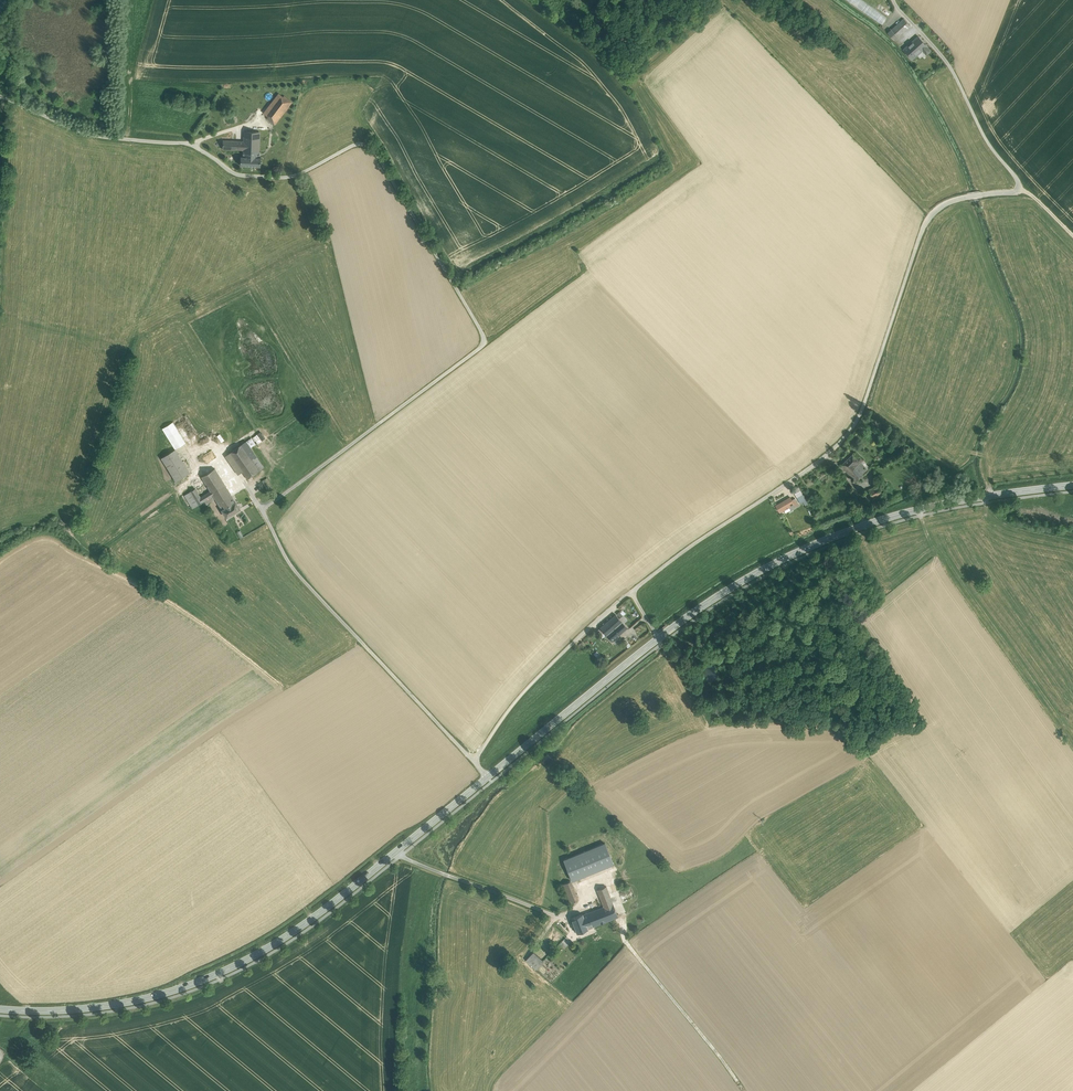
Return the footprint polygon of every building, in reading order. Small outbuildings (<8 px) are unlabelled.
[(882,25),(887,18),(862,0),(846,0),(882,25)] [(911,26),(904,19),(901,21),(907,29),(911,26)] [(907,29),(901,21),(895,27),(902,34),(907,29)] [(902,34),(895,27),(892,29),(898,37),(902,34)] [(898,37),(892,29),(888,33),(895,40),(898,37)] [(918,36),(903,50),(912,60),(917,55),(922,50),(927,55),(931,51),(927,46),(918,36)] [(924,58),(927,55),(922,50),(917,55),(920,58),(922,56),(924,58)] [(273,90),(259,109),(264,113),(279,94),(273,90)] [(279,94),(264,113),(268,116),(267,118),(275,125),(292,102),(284,96),(283,97),(279,94)] [(256,132),(244,131),(244,135),(244,141),(243,150),(243,152),(259,153),(260,132),(256,132)] [(241,141),(223,140),(223,149),(243,150),(244,141),(241,141)] [(259,153),(243,152),(243,156),(241,156),(241,165),(261,166),(261,157),(259,157),(259,153)] [(162,428),(175,449),(186,442),(173,422),(162,428)] [(262,440),(266,438),(261,431),(257,434),(262,440)] [(245,442),(253,453),(259,449),(251,438),(245,442)] [(249,456),(241,445),(230,453),(243,471),(248,479),(259,470),(249,456)] [(176,449),(162,458),(169,470),(183,461),(176,449)] [(243,471),(230,453),(225,456),(238,474),(243,471)] [(263,468),(253,453),(249,456),(259,470),(263,468)] [(853,454),(841,465),(850,475),(852,472),(849,469),(853,465),(854,466),(857,462),(859,464),(861,462),(853,454)] [(183,461),(169,470),(176,481),(190,472),(183,461)] [(857,462),(854,466),(853,465),(849,469),(852,472),(850,475),(856,481),(868,470),(861,462),(859,464),(857,462)] [(230,493),(215,468),(202,476),(211,491),(214,495),(216,498),(217,501),(230,493)] [(267,478),(262,481),(266,487),(271,484),(267,478)] [(877,485),(869,490),(874,499),(876,502),(884,497),(877,485)] [(849,487),(841,492),(841,494),(839,495),(842,498),(852,491),(849,487)] [(211,491),(201,497),(195,488),(191,491),(199,504),(205,501),(214,495),(211,491)] [(869,490),(864,493),(869,501),(874,499),(869,490)] [(199,504),(191,491),(185,495),(193,508),(199,504)] [(230,493),(217,501),(223,510),(222,510),(227,517),(240,509),(236,501),(230,493)] [(803,494),(797,497),(800,503),(806,500),(803,494)] [(214,495),(205,501),(207,504),(216,498),(214,495)] [(787,499),(776,505),(780,512),(789,507),(791,509),(796,506),(792,500),(791,498),(788,500),(787,499)] [(616,614),(600,628),(611,641),(627,628),(616,614)] [(595,854),(563,868),(568,882),(570,881),(576,879),(580,876),(582,881),(589,878),(587,873),(601,868),(595,854)] [(601,868),(587,873),(589,878),(603,873),(601,868)] [(606,886),(597,890),(604,907),(613,903),(606,886)] [(576,894),(568,897),(570,903),(578,900),(576,894)] [(604,907),(583,914),(588,928),(618,917),(613,903),(604,907)] [(582,914),(571,918),(577,933),(588,929),(588,928),(583,914),(582,914)] [(543,961),(533,952),(526,960),(536,969),(543,961)]
